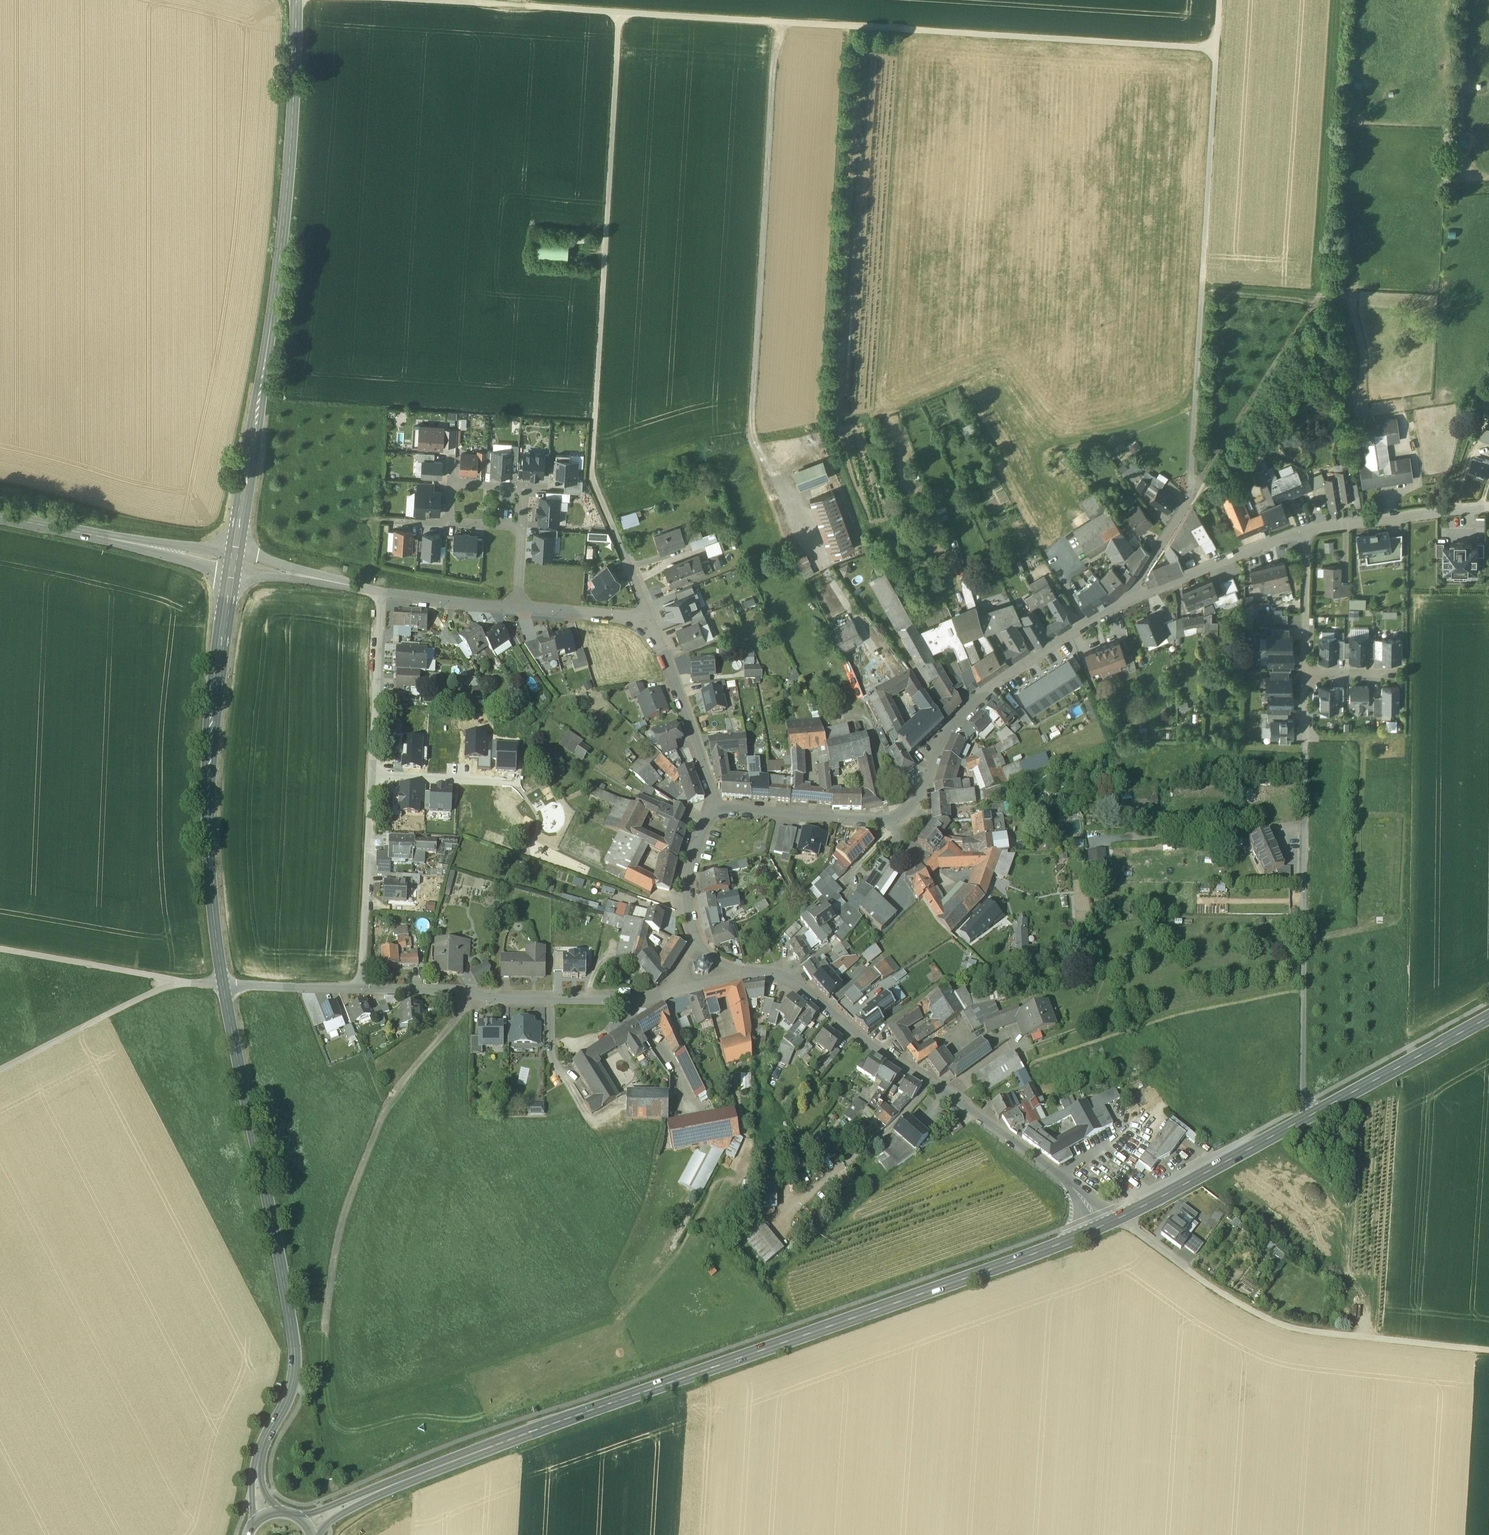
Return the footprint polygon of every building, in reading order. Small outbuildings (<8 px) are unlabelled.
[(569,241),(535,238),(533,260),(568,262),(569,241)] [(1395,419),(1360,424),(1363,445),(1364,444),(1365,451),(1372,450),(1378,484),(1411,479),(1408,458),(1388,461),(1385,441),(1398,439),(1395,419)] [(444,427),(420,426),(419,446),(442,447),(443,443),(444,427)] [(457,428),(444,427),(443,443),(456,444),(457,428)] [(1484,428),(1480,439),(1488,441),(1488,430),(1484,428)] [(1259,449),(1249,453),(1255,470),(1266,465),(1259,449)] [(512,451),(494,450),(492,474),(511,475),(512,451)] [(1372,450),(1365,451),(1367,462),(1360,464),(1364,486),(1378,484),(1372,450)] [(487,452),(478,451),(478,454),(477,469),(486,469),(487,452)] [(435,453),(419,452),(418,460),(423,460),(434,461),(435,453)] [(544,453),(525,452),(525,456),(523,458),(523,462),(524,464),(524,474),(532,475),(532,477),(538,477),(538,475),(543,475),(544,454),(544,453)] [(478,454),(462,453),(461,472),(477,473),(477,469),(478,454)] [(570,455),(556,454),(555,476),(566,477),(565,480),(577,481),(577,480),(578,461),(570,461),(570,455)] [(1474,458),(1468,474),(1485,480),(1488,469),(1488,460),(1486,459),(1485,462),(1474,458)] [(434,461),(423,460),(422,475),(441,476),(442,461),(434,461)] [(823,460),(794,472),(799,487),(829,475),(823,460)] [(1272,481),(1266,466),(1266,465),(1255,470),(1267,499),(1268,498),(1270,504),(1280,500),(1272,481)] [(1337,477),(1341,499),(1354,497),(1349,470),(1336,472),(1337,477)] [(1164,482),(1146,471),(1142,477),(1150,482),(1158,487),(1160,489),(1164,482)] [(1297,471),(1272,481),(1280,500),(1281,500),(1312,487),(1309,478),(1301,480),(1297,471)] [(1309,478),(1312,487),(1313,489),(1326,483),(1326,479),(1324,479),(1321,472),(1309,478)] [(1150,482),(1142,477),(1136,487),(1144,492),(1144,491),(1150,482)] [(1341,499),(1337,477),(1326,479),(1326,483),(1329,507),(1342,505),(1341,499)] [(565,492),(583,493),(583,480),(577,480),(577,481),(565,480),(565,492)] [(1243,507),(1232,480),(1218,486),(1239,536),(1255,530),(1250,517),(1246,506),(1243,507)] [(435,483),(418,482),(417,490),(434,491),(435,483)] [(1158,487),(1150,482),(1144,491),(1153,496),(1158,487)] [(1160,489),(1158,487),(1153,496),(1150,501),(1167,512),(1175,499),(1160,489)] [(417,490),(415,512),(416,512),(427,512),(439,513),(440,491),(417,490)] [(570,492),(546,491),(546,498),(560,498),(560,500),(570,501),(570,492)] [(834,491),(810,500),(831,556),(854,548),(834,491)] [(1093,491),(1080,499),(1092,519),(1104,508),(1093,491)] [(546,498),(541,497),(540,506),(538,505),(538,514),(540,514),(539,522),(558,523),(560,500),(560,498),(546,498)] [(1270,504),(1261,508),(1262,512),(1267,525),(1268,526),(1288,517),(1281,500),(1280,500),(1270,504)] [(1138,504),(1126,514),(1140,532),(1152,523),(1138,504)] [(1193,504),(1169,542),(1178,553),(1200,541),(1210,536),(1193,504)] [(1092,519),(1074,530),(1081,542),(1114,519),(1108,512),(1107,509),(1092,519)] [(620,517),(623,527),(639,522),(636,512),(620,517)] [(1262,512),(1250,517),(1255,530),(1267,525),(1262,512)] [(1114,519),(1081,542),(1089,554),(1104,545),(1123,532),(1114,519)] [(681,527),(655,536),(661,553),(671,550),(670,548),(686,542),(681,527)] [(413,531),(395,530),(394,549),(394,550),(410,551),(411,551),(412,537),(413,531)] [(588,531),(587,538),(608,539),(608,531),(588,531)] [(1123,532),(1104,545),(1114,559),(1124,554),(1134,549),(1123,532)] [(1388,532),(1376,533),(1356,536),(1357,543),(1359,555),(1373,552),(1374,561),(1392,559),(1389,535),(1388,532)] [(440,534),(424,533),(423,555),(439,556),(440,534)] [(1402,533),(1389,535),(1392,559),(1401,558),(1402,533)] [(476,537),(469,537),(469,534),(463,534),(463,535),(456,534),(455,544),(453,546),(462,557),(464,555),(475,555),(476,538),(476,537)] [(540,534),(536,534),(535,542),(533,541),(533,549),(535,550),(534,557),(551,558),(553,536),(553,535),(540,534)] [(1210,536),(1200,541),(1206,552),(1216,547),(1210,536)] [(418,537),(412,537),(411,551),(410,551),(410,554),(417,555),(418,537)] [(703,537),(690,541),(693,549),(705,544),(703,537)] [(484,539),(476,538),(475,555),(483,555),(484,539)] [(1178,553),(1169,542),(1165,549),(1171,560),(1178,557),(1176,554),(1178,553)] [(1325,542),(1325,552),(1334,551),(1333,542),(1325,542)] [(1451,546),(1445,546),(1444,556),(1444,572),(1478,572),(1478,557),(1478,546),(1472,546),(1472,543),(1451,543),(1451,546)] [(1136,551),(1127,560),(1124,562),(1129,567),(1128,568),(1135,573),(1149,552),(1142,545),(1136,551)] [(794,557),(803,577),(815,572),(805,552),(794,557)] [(716,554),(708,557),(712,570),(721,566),(716,554)] [(1124,554),(1114,559),(1120,566),(1124,562),(1127,560),(1124,554)] [(697,556),(685,560),(685,561),(667,568),(669,575),(668,575),(669,577),(670,576),(673,584),(704,573),(697,556)] [(1166,562),(1172,576),(1184,571),(1178,557),(1171,560),(1166,562)] [(1284,561),(1266,566),(1270,580),(1272,589),(1289,584),(1284,561)] [(1129,567),(1124,562),(1120,566),(1126,572),(1132,577),(1135,573),(1128,568),(1129,567)] [(1166,562),(1153,568),(1159,581),(1172,576),(1166,562)] [(607,565),(593,578),(592,586),(600,595),(608,596),(619,587),(619,580),(607,565)] [(841,569),(844,574),(851,571),(848,565),(841,569)] [(1266,566),(1251,570),(1254,583),(1264,581),(1270,580),(1266,566)] [(1122,577),(1112,567),(1100,580),(1116,596),(1128,584),(1132,577),(1126,572),(1122,577)] [(1153,568),(1153,567),(1148,575),(1149,577),(1145,579),(1148,586),(1159,581),(1153,568)] [(1340,567),(1324,567),(1324,576),(1326,576),(1326,595),(1349,595),(1349,583),(1342,583),(1342,585),(1340,586),(1340,567)] [(885,570),(868,579),(897,630),(899,628),(913,620),(885,570)] [(1029,584),(1033,593),(1039,589),(1050,583),(1045,575),(1029,584)] [(1097,577),(1074,592),(1078,600),(1079,599),(1088,613),(1116,596),(1100,580),(1097,577)] [(1223,591),(1225,594),(1235,590),(1238,589),(1233,577),(1220,582),(1223,591)] [(968,578),(961,580),(969,608),(976,605),(968,578)] [(1212,579),(1197,585),(1204,601),(1212,597),(1219,595),(1218,593),(1212,579)] [(1272,589),(1270,580),(1264,581),(1266,590),(1272,589)] [(1050,583),(1039,589),(1046,601),(1048,599),(1056,595),(1050,583)] [(676,592),(678,598),(691,593),(692,594),(693,593),(695,592),(693,585),(676,592)] [(1197,585),(1183,591),(1185,598),(1182,599),(1184,603),(1187,602),(1190,610),(1196,607),(1195,604),(1204,601),(1197,585)] [(1039,589),(1033,593),(1040,604),(1046,601),(1039,589)] [(1226,605),(1239,599),(1235,590),(1225,594),(1223,591),(1218,593),(1219,595),(1212,597),(1216,606),(1225,602),(1226,605)] [(665,604),(671,620),(690,613),(698,610),(698,609),(699,609),(693,593),(692,594),(691,593),(678,598),(665,604)] [(1040,604),(1033,593),(1019,602),(1026,613),(1032,609),(1040,604)] [(1067,612),(1056,595),(1048,599),(1059,617),(1067,612)] [(753,596),(741,601),(744,607),(755,602),(753,596)] [(1253,596),(1245,597),(1245,605),(1254,604),(1253,596)] [(1350,599),(1350,608),(1366,609),(1366,599),(1350,599)] [(1213,604),(1204,608),(1204,615),(1211,612),(1211,613),(1216,611),(1213,604)] [(969,608),(952,615),(962,640),(977,633),(983,631),(979,617),(976,605),(969,608)] [(988,614),(987,615),(992,629),(1000,626),(1004,635),(1017,627),(1016,625),(1021,622),(1014,606),(988,614)] [(698,610),(690,613),(693,618),(704,614),(701,608),(699,609),(698,609),(698,610)] [(1026,613),(1022,615),(1027,622),(1023,624),(1036,645),(1049,636),(1042,626),(1032,609),(1026,613)] [(1282,610),(1274,610),(1274,622),(1282,622),(1282,614),(1282,610)] [(1359,610),(1350,610),(1350,620),(1359,620),(1359,610)] [(412,612),(396,612),(395,618),(395,630),(401,630),(411,630),(412,612)] [(428,613),(412,612),(411,630),(427,631),(428,613)] [(1059,617),(1051,622),(1057,631),(1072,622),(1067,612),(1059,617)] [(1211,612),(1204,615),(1204,623),(1204,629),(1204,635),(1214,635),(1215,621),(1211,621),(1211,613),(1211,612)] [(1158,613),(1138,622),(1146,642),(1166,634),(1166,633),(1163,624),(1158,613)] [(693,618),(691,619),(693,625),(700,622),(701,624),(707,622),(704,614),(693,618)] [(952,615),(940,620),(939,624),(920,632),(932,653),(944,648),(944,646),(949,644),(954,646),(958,657),(957,659),(968,655),(962,640),(952,615)] [(987,615),(979,617),(983,631),(984,632),(992,629),(987,615)] [(1183,619),(1185,627),(1197,625),(1204,623),(1204,615),(1183,619)] [(1253,616),(1244,616),(1244,628),(1253,628),(1253,616)] [(1177,618),(1163,624),(1166,633),(1166,634),(1168,640),(1177,636),(1177,618)] [(853,619),(831,630),(842,652),(855,645),(864,640),(853,619)] [(920,632),(913,620),(899,628),(919,663),(922,661),(926,669),(937,663),(932,653),(920,632)] [(693,625),(677,631),(684,649),(707,639),(701,624),(700,622),(693,625)] [(713,637),(707,622),(701,624),(707,639),(713,637)] [(1057,631),(1051,622),(1042,626),(1049,636),(1057,631)] [(500,626),(483,638),(488,646),(493,653),(510,641),(500,626)] [(460,638),(459,638),(464,644),(472,657),(488,646),(483,638),(475,627),(460,638)] [(1017,627),(1004,635),(1011,646),(1003,651),(1005,654),(1010,662),(1031,649),(1017,627)] [(447,630),(441,635),(449,646),(458,647),(451,637),(447,630)] [(984,632),(983,631),(977,633),(987,647),(992,644),(989,641),(984,632)] [(551,638),(558,659),(575,654),(576,654),(576,653),(569,632),(551,638)] [(460,638),(456,633),(451,637),(458,647),(459,648),(464,644),(459,638),(460,638)] [(1271,634),(1267,634),(1267,650),(1269,650),(1269,649),(1291,650),(1291,649),(1291,635),(1289,635),(1271,634)] [(392,636),(386,636),(385,643),(400,644),(401,637),(395,637),(392,636)] [(558,659),(551,638),(551,636),(544,638),(545,640),(539,642),(544,658),(545,663),(558,659)] [(884,637),(873,645),(896,680),(910,673),(884,637)] [(1336,658),(1336,640),(1336,637),(1320,637),(1320,660),(1336,661),(1336,658)] [(1368,661),(1368,657),(1368,642),(1368,637),(1350,637),(1350,641),(1350,656),(1350,661),(1368,661)] [(995,638),(989,641),(992,644),(994,648),(1000,658),(1005,654),(1003,651),(995,638)] [(1382,639),(1382,657),(1381,657),(1381,661),(1400,661),(1400,639),(1382,639)] [(1344,657),(1344,641),(1344,640),(1336,640),(1336,658),(1344,658),(1344,657)] [(539,641),(525,645),(535,661),(544,658),(539,642),(539,641)] [(1119,641),(1085,653),(1093,675),(1127,663),(1125,657),(1119,641)] [(855,645),(842,652),(854,677),(864,672),(867,670),(855,645)] [(518,647),(512,650),(520,663),(526,659),(518,647)] [(1000,658),(994,648),(989,651),(984,654),(995,672),(1010,662),(1005,654),(1000,658)] [(1291,650),(1269,649),(1269,650),(1269,665),(1273,665),(1291,665),(1293,665),(1293,649),(1291,649),(1291,650)] [(401,650),(398,650),(397,662),(426,663),(427,651),(401,650)] [(583,651),(576,653),(576,654),(575,654),(578,661),(572,663),(575,672),(588,668),(583,651)] [(984,654),(972,662),(980,681),(995,672),(984,654)] [(1133,654),(1125,657),(1127,663),(1130,672),(1136,669),(1133,654)] [(979,682),(968,655),(957,659),(967,683),(963,685),(966,691),(979,682)] [(1068,659),(1076,671),(1081,668),(1073,656),(1068,659)] [(713,657),(695,659),(693,661),(693,668),(692,668),(693,678),(708,677),(712,677),(711,669),(714,666),(713,657)] [(1072,686),(1082,680),(1076,671),(1068,659),(1058,665),(1072,686)] [(919,663),(916,665),(929,688),(934,685),(925,669),(926,669),(922,661),(919,663)] [(426,663),(397,662),(397,673),(420,674),(426,674),(426,663)] [(926,669),(925,669),(934,685),(942,697),(952,691),(944,678),(945,677),(937,663),(926,669)] [(1062,693),(1072,686),(1058,665),(1049,672),(1062,693)] [(854,677),(863,699),(874,693),(869,681),(867,682),(864,672),(854,677)] [(1052,699),(1062,693),(1049,672),(1039,678),(1052,699)] [(397,673),(396,673),(396,674),(397,674),(397,678),(396,678),(395,678),(397,678),(396,689),(397,689),(396,694),(409,695),(409,696),(417,697),(419,695),(419,692),(420,674),(397,673)] [(896,680),(891,683),(898,695),(906,690),(916,685),(910,673),(896,680)] [(1271,677),(1267,677),(1266,692),(1268,692),(1290,692),(1290,691),(1290,677),(1288,677),(1271,677)] [(1043,705),(1052,699),(1039,678),(1029,684),(1043,705)] [(702,684),(703,693),(721,689),(725,688),(724,682),(702,684)] [(891,683),(874,693),(880,704),(889,699),(898,695),(891,683)] [(1033,711),(1043,705),(1029,684),(1019,690),(1027,702),(1033,711)] [(642,685),(629,687),(633,697),(645,693),(642,685)] [(916,685),(906,690),(914,702),(923,696),(916,685)] [(1320,686),(1320,694),(1319,709),(1320,709),(1329,709),(1329,710),(1338,711),(1338,700),(1344,700),(1344,688),(1330,688),(1330,686),(1320,686)] [(1368,687),(1350,686),(1350,704),(1356,705),(1356,707),(1362,707),(1362,705),(1368,705),(1368,698),(1368,687)] [(1382,688),(1382,697),(1382,711),(1391,711),(1391,710),(1399,710),(1399,687),(1390,687),(1390,688),(1382,688)] [(646,695),(637,698),(637,699),(645,721),(667,713),(662,699),(663,698),(660,689),(646,695)] [(721,689),(703,693),(708,715),(726,711),(721,689)] [(1022,705),(1027,702),(1019,690),(1014,694),(1022,705)] [(952,691),(942,697),(945,701),(939,705),(941,708),(948,719),(961,705),(952,691)] [(1290,692),(1268,692),(1268,707),(1272,707),(1290,707),(1292,707),(1292,691),(1290,691),(1290,692)] [(874,693),(866,698),(868,701),(886,736),(893,732),(898,741),(898,740),(880,704),(874,693)] [(931,709),(923,696),(914,702),(924,715),(931,709)] [(1017,711),(1002,696),(997,701),(995,700),(992,703),(993,706),(988,710),(1002,724),(1005,726),(1008,726),(1013,721),(1013,718),(1018,713),(1019,712),(1017,711)] [(1084,699),(1089,713),(1096,710),(1091,697),(1084,699)] [(1382,697),(1373,698),(1374,715),(1381,716),(1382,711),(1382,697)] [(889,699),(880,704),(898,740),(906,732),(889,699)] [(1032,720),(1021,707),(1017,711),(1019,712),(1018,713),(1027,724),(1032,720)] [(941,708),(935,714),(943,724),(948,719),(941,708)] [(931,709),(924,715),(912,727),(925,741),(943,724),(935,714),(931,709)] [(988,710),(983,715),(991,723),(991,724),(997,730),(1002,724),(988,710)] [(1288,720),(1288,713),(1272,713),(1268,713),(1267,721),(1271,721),(1271,720),(1286,720),(1288,720)] [(981,714),(969,727),(976,733),(975,734),(976,735),(978,737),(991,724),(991,723),(983,715),(981,714)] [(743,719),(731,720),(733,732),(744,731),(743,719)] [(819,720),(786,724),(788,734),(821,731),(819,720)] [(1288,720),(1286,720),(1271,720),(1271,721),(1270,737),(1280,737),(1280,743),(1291,743),(1291,737),(1292,737),(1292,728),(1293,728),(1293,720),(1288,720)] [(1015,733),(1020,727),(1016,723),(1010,728),(1015,733)] [(1005,726),(1002,724),(997,730),(1001,733),(997,737),(1003,742),(1009,739),(1014,736),(1005,726)] [(675,725),(663,729),(661,728),(659,729),(658,731),(653,733),(658,745),(658,746),(661,745),(662,749),(673,745),(681,741),(675,725)] [(822,733),(825,745),(851,739),(848,727),(822,733)] [(898,740),(903,747),(910,754),(925,741),(912,727),(898,740)] [(976,733),(969,727),(964,732),(972,739),(976,735),(975,734),(976,733)] [(584,743),(568,731),(558,746),(582,763),(591,750),(583,745),(584,743)] [(821,731),(788,734),(791,752),(801,752),(819,750),(826,749),(825,745),(822,733),(821,731)] [(890,750),(882,732),(877,733),(880,742),(881,742),(887,755),(890,754),(889,751),(890,750)] [(964,732),(956,740),(965,744),(965,745),(966,746),(972,739),(964,732)] [(486,752),(486,735),(467,735),(466,758),(478,759),(485,759),(486,752)] [(851,739),(825,745),(826,749),(827,757),(828,758),(830,767),(837,765),(860,760),(870,757),(865,736),(851,739)] [(1014,736),(1009,739),(1013,747),(1019,744),(1014,736)] [(405,737),(396,737),(396,754),(404,754),(405,742),(405,737)] [(733,738),(709,740),(713,759),(722,756),(738,755),(746,754),(746,747),(745,737),(733,738)] [(952,738),(948,745),(943,756),(957,762),(965,745),(965,744),(956,740),(952,738)] [(1003,742),(993,748),(996,756),(1000,754),(1013,747),(1009,739),(1003,742)] [(422,743),(405,742),(404,754),(404,769),(421,769),(421,761),(422,749),(422,743)] [(516,746),(499,745),(498,760),(498,771),(515,772),(516,746)] [(673,745),(662,749),(661,745),(658,746),(658,745),(652,747),(653,748),(662,757),(669,755),(676,752),(673,745)] [(890,754),(887,755),(892,765),(893,764),(901,775),(914,768),(907,757),(910,754),(903,747),(890,754)] [(662,757),(653,748),(647,754),(655,762),(675,783),(680,779),(678,774),(662,757)] [(996,756),(993,748),(974,759),(978,768),(986,790),(1006,784),(1001,770),(998,761),(996,756)] [(826,749),(819,750),(820,758),(827,757),(826,749)] [(477,770),(491,770),(491,760),(492,752),(486,752),(485,759),(478,759),(477,770)] [(801,752),(791,752),(792,768),(792,769),(792,776),(800,777),(803,777),(801,752)] [(655,762),(647,754),(630,771),(645,784),(649,787),(657,780),(659,782),(662,779),(649,767),(655,762)] [(746,754),(738,755),(739,763),(747,762),(747,757),(746,754)] [(919,763),(910,754),(907,757),(914,768),(919,763)] [(680,764),(669,755),(662,757),(678,774),(681,773),(678,766),(680,764)] [(1044,755),(1001,770),(1006,784),(1049,767),(1048,766),(1044,755)] [(722,756),(713,759),(716,782),(722,781),(726,781),(722,756)] [(957,762),(943,756),(939,770),(955,774),(957,768),(958,763),(958,762),(957,762)] [(870,757),(860,760),(862,768),(872,766),(870,757)] [(974,759),(964,762),(967,768),(968,772),(978,768),(974,759)] [(758,761),(747,762),(749,782),(751,799),(768,800),(768,779),(760,780),(758,761)] [(781,762),(767,762),(768,773),(781,772),(781,762)] [(830,767),(829,767),(830,778),(839,776),(838,770),(837,765),(830,767)] [(872,766),(862,768),(868,792),(861,793),(861,809),(881,805),(878,791),(872,766)] [(800,777),(792,776),(792,781),(790,801),(832,805),(830,791),(831,791),(830,778),(829,767),(819,768),(823,793),(810,795),(810,791),(799,791),(800,783),(800,777)] [(681,773),(678,774),(680,779),(681,783),(695,778),(692,768),(681,773)] [(955,774),(939,770),(937,779),(948,783),(949,784),(953,784),(955,774)] [(695,778),(681,783),(686,795),(690,804),(704,799),(695,778)] [(792,781),(768,779),(768,800),(790,802),(790,801),(792,781)] [(948,783),(937,779),(935,786),(936,796),(954,793),(953,784),(949,784),(948,783)] [(726,781),(722,781),(722,797),(723,797),(751,799),(749,782),(726,781)] [(649,787),(645,784),(642,792),(648,795),(651,789),(649,787)] [(974,792),(975,801),(988,799),(1009,792),(1006,784),(986,790),(974,792)] [(1133,813),(1158,810),(1157,806),(1159,805),(1157,785),(1147,786),(1148,789),(1121,792),(1122,801),(1132,800),(1133,813)] [(400,812),(419,813),(420,793),(411,793),(411,787),(401,787),(401,792),(400,807),(400,812)] [(432,788),(432,793),(431,811),(451,812),(452,789),(445,789),(445,787),(439,787),(439,788),(432,788)] [(604,793),(594,788),(590,796),(600,800),(604,793)] [(886,789),(878,791),(881,805),(889,803),(886,789)] [(954,795),(946,796),(946,797),(947,797),(947,806),(975,802),(975,801),(974,792),(961,794),(954,795)] [(619,800),(604,793),(600,800),(616,807),(619,800)] [(861,793),(832,793),(832,809),(861,809),(861,793)] [(686,795),(678,806),(684,812),(690,804),(686,795)] [(946,797),(931,798),(932,816),(947,814),(947,806),(947,797),(946,797)] [(674,812),(661,806),(660,808),(639,798),(635,807),(645,812),(656,817),(657,817),(673,824),(673,825),(678,827),(683,816),(674,812)] [(631,805),(619,800),(616,807),(605,827),(617,833),(631,805)] [(635,807),(631,805),(617,833),(620,834),(632,840),(637,830),(645,812),(635,807)] [(684,812),(678,806),(676,805),(674,812),(683,816),(684,812)] [(947,814),(932,816),(933,823),(947,822),(947,814)] [(1003,816),(990,817),(992,834),(1005,832),(1003,816)] [(657,817),(656,817),(656,819),(654,822),(660,824),(661,823),(667,826),(668,828),(672,829),(673,825),(673,824),(657,817)] [(981,818),(974,819),(977,843),(978,854),(979,854),(979,855),(980,855),(994,854),(992,838),(992,834),(990,817),(989,817),(981,818)] [(947,822),(933,824),(941,831),(947,822)] [(933,823),(917,842),(933,855),(935,852),(943,842),(937,836),(941,831),(933,824),(933,823)] [(672,829),(665,845),(680,851),(686,830),(678,827),(673,825),(672,829)] [(797,830),(780,827),(774,852),(783,854),(791,856),(794,844),(797,830)] [(660,842),(637,830),(632,840),(643,845),(656,851),(659,843),(660,842)] [(803,832),(797,830),(794,844),(800,845),(803,832)] [(821,834),(804,830),(803,832),(800,845),(799,852),(817,856),(819,845),(822,833),(821,833),(821,834)] [(861,832),(850,843),(862,855),(874,842),(861,832)] [(828,835),(822,833),(819,845),(826,847),(828,835)] [(1284,867),(1268,833),(1248,842),(1263,876),(1276,871),(1284,867)] [(632,840),(620,834),(606,864),(609,866),(627,875),(632,866),(643,845),(632,840)] [(1006,836),(992,838),(994,854),(1001,853),(1008,852),(1006,836)] [(405,840),(390,839),(390,848),(389,859),(390,859),(391,857),(404,858),(405,840)] [(426,841),(405,840),(404,858),(404,860),(413,860),(413,852),(426,853),(426,841)] [(437,841),(426,841),(426,853),(436,854),(437,841)] [(952,843),(943,842),(935,852),(939,855),(950,845),(951,844),(952,843)] [(665,845),(659,843),(656,851),(662,854),(677,859),(680,851),(665,845)] [(845,848),(842,846),(836,852),(851,867),(862,855),(850,843),(845,848)] [(962,844),(952,843),(951,844),(962,855),(962,844)] [(977,843),(962,844),(962,855),(978,854),(977,843)] [(980,856),(962,856),(950,845),(939,855),(936,858),(921,869),(927,878),(937,868),(976,867),(976,866),(980,856)] [(385,848),(385,854),(377,854),(377,862),(390,863),(390,859),(389,859),(390,848),(385,848)] [(425,864),(426,853),(413,852),(413,860),(413,863),(425,864)] [(1089,854),(1091,867),(1106,865),(1104,852),(1089,854)] [(994,854),(980,855),(980,856),(976,866),(976,867),(968,888),(985,898),(1001,853),(994,854)] [(791,856),(783,854),(781,861),(789,863),(791,856)] [(677,861),(662,856),(656,880),(656,881),(671,885),(677,861)] [(891,865),(881,858),(877,864),(880,866),(880,865),(888,870),(891,865)] [(738,863),(740,870),(749,867),(747,860),(738,863)] [(390,863),(377,862),(377,868),(379,868),(378,874),(390,874),(390,863)] [(723,866),(725,873),(740,870),(738,863),(723,866)] [(832,869),(836,873),(835,875),(831,879),(835,884),(847,871),(838,863),(833,869),(832,869)] [(901,871),(891,865),(888,870),(882,879),(872,892),(880,900),(901,871)] [(880,866),(874,874),(882,879),(888,870),(880,865),(880,866)] [(627,875),(609,866),(605,873),(624,882),(627,875)] [(627,875),(624,882),(636,887),(644,873),(632,866),(627,875)] [(833,869),(830,866),(819,877),(822,880),(814,887),(822,897),(830,888),(826,884),(831,879),(835,875),(836,873),(832,869),(833,869)] [(1284,867),(1276,871),(1279,876),(1279,882),(1290,882),(1290,868),(1284,868),(1284,867)] [(921,869),(905,879),(919,901),(923,898),(922,897),(933,890),(934,889),(933,889),(934,889),(930,883),(927,878),(921,869)] [(451,888),(455,872),(451,871),(447,887),(451,888)] [(644,873),(636,887),(651,895),(655,887),(656,881),(656,880),(644,873)] [(847,906),(836,915),(844,926),(850,933),(862,919),(857,914),(860,911),(872,892),(882,879),(874,874),(870,881),(867,885),(863,882),(852,899),(854,901),(851,904),(850,903),(847,906)] [(413,876),(397,875),(396,883),(406,884),(412,884),(413,876)] [(726,876),(714,878),(714,875),(701,878),(701,881),(700,881),(702,894),(719,891),(729,889),(726,876)] [(831,879),(826,884),(830,888),(838,896),(843,892),(835,884),(831,879)] [(671,885),(656,881),(655,887),(670,891),(671,885)] [(396,883),(385,883),(385,902),(405,902),(406,884),(396,883)] [(600,893),(612,897),(615,890),(602,886),(600,893)] [(838,896),(830,888),(822,897),(836,915),(847,906),(838,896)] [(951,934),(970,914),(979,905),(985,898),(968,888),(947,911),(938,920),(937,921),(951,934)] [(933,890),(922,897),(923,898),(933,912),(943,905),(933,890)] [(736,892),(727,894),(730,907),(738,905),(736,892)] [(880,900),(872,892),(860,911),(881,932),(896,915),(880,900)] [(720,895),(713,897),(714,905),(720,904),(721,908),(730,907),(727,894),(720,895)] [(703,899),(697,900),(699,914),(715,911),(714,905),(713,897),(703,899)] [(988,901),(982,907),(973,916),(969,921),(970,922),(959,934),(970,944),(988,930),(993,925),(1002,915),(988,901)] [(619,905),(609,902),(606,913),(616,915),(619,905)] [(744,912),(748,920),(759,914),(766,909),(762,902),(744,912)] [(619,905),(616,915),(623,918),(626,907),(619,905)] [(943,905),(933,912),(938,920),(947,911),(943,905)] [(979,905),(970,914),(973,916),(982,907),(979,905)] [(626,907),(623,918),(629,919),(632,920),(633,917),(636,909),(627,906),(626,907)] [(825,910),(817,915),(813,911),(807,915),(819,930),(825,926),(833,920),(825,910)] [(664,915),(649,911),(647,918),(643,917),(643,916),(636,914),(634,918),(633,917),(632,920),(640,922),(645,925),(651,928),(659,932),(664,915)] [(715,911),(699,914),(705,934),(720,929),(717,919),(715,911)] [(616,915),(606,913),(603,924),(613,926),(616,915)] [(623,918),(616,915),(613,926),(623,929),(626,930),(629,919),(623,918)] [(825,926),(819,930),(807,915),(802,919),(821,945),(827,942),(825,938),(831,935),(825,926)] [(1002,915),(993,925),(994,926),(1005,918),(1002,915)] [(632,920),(629,919),(626,930),(623,929),(617,959),(631,956),(635,939),(640,922),(632,920)] [(1026,920),(1020,920),(1020,931),(1017,931),(1018,954),(1028,953),(1026,920)] [(640,922),(635,939),(644,944),(648,930),(648,927),(645,925),(640,922)] [(795,924),(785,935),(790,940),(800,929),(795,924)] [(733,925),(725,928),(728,937),(729,942),(737,939),(733,925)] [(844,926),(835,937),(842,944),(850,933),(844,926)] [(705,934),(708,944),(712,942),(728,937),(725,928),(720,929),(705,934)] [(728,937),(712,942),(714,947),(729,942),(728,937)] [(644,944),(635,939),(631,956),(631,957),(642,954),(644,944)] [(810,957),(800,939),(789,946),(800,964),(810,957)] [(675,940),(664,957),(672,967),(686,946),(675,940)] [(405,941),(398,941),(399,949),(406,948),(405,941)] [(462,945),(436,944),(435,974),(458,975),(458,961),(462,961),(462,955),(463,945),(462,945)] [(832,959),(836,964),(840,961),(843,959),(847,956),(840,946),(832,952),(835,957),(832,959)] [(895,972),(874,946),(862,956),(874,970),(881,979),(883,980),(895,972)] [(394,949),(382,949),(382,956),(378,956),(378,966),(398,966),(398,958),(397,949),(394,949)] [(527,961),(509,961),(509,978),(544,978),(545,949),(527,949),(527,961)] [(644,956),(636,963),(656,987),(667,975),(659,965),(649,952),(644,956)] [(642,954),(631,957),(636,963),(644,956),(642,954)] [(554,971),(563,971),(563,958),(563,955),(554,955),(554,971)] [(563,976),(586,976),(586,967),(589,967),(589,958),(580,958),(580,955),(569,955),(569,958),(563,958),(563,971),(563,976)] [(404,958),(398,958),(398,966),(418,965),(418,956),(404,957),(404,958)] [(631,956),(617,959),(617,967),(636,963),(631,957),(631,956)] [(672,967),(664,957),(659,965),(667,975),(672,967)] [(850,958),(843,959),(840,961),(844,968),(851,963),(850,958)] [(1130,958),(1119,960),(1121,969),(1132,967),(1131,965),(1136,964),(1135,959),(1130,960),(1130,958)] [(832,959),(827,962),(831,967),(836,964),(832,959)] [(488,960),(471,970),(477,984),(489,975),(491,967),(488,960)] [(703,961),(699,962),(698,962),(698,963),(696,967),(693,968),(695,975),(696,974),(698,973),(698,974),(702,976),(703,976),(703,975),(708,974),(709,974),(709,973),(710,970),(711,970),(711,969),(712,969),(710,962),(708,963),(708,962),(708,963),(704,961),(704,960),(703,960),(703,961)] [(826,961),(818,967),(822,974),(827,970),(831,968),(831,967),(827,962),(826,961)] [(831,967),(831,968),(836,974),(844,968),(840,961),(836,964),(831,967)] [(815,962),(803,969),(811,981),(812,981),(822,974),(818,967),(815,962)] [(836,974),(831,968),(827,970),(833,976),(836,974)] [(1004,969),(988,972),(990,982),(1006,979),(1004,969)] [(833,976),(827,970),(822,974),(812,981),(829,999),(843,987),(833,976)] [(874,970),(854,988),(861,995),(871,987),(881,979),(874,970)] [(904,970),(893,975),(896,981),(907,976),(904,970)] [(765,982),(743,985),(745,994),(747,1002),(764,999),(765,982)] [(747,1006),(742,985),(726,989),(729,997),(733,1010),(747,1006)] [(947,987),(927,999),(933,1009),(953,997),(947,987)] [(863,997),(861,995),(854,988),(845,996),(854,1006),(863,997)] [(1005,988),(991,991),(994,1002),(1008,998),(1005,988)] [(729,997),(726,989),(719,991),(721,999),(729,997)] [(721,999),(719,991),(703,995),(710,1017),(720,1014),(716,1000),(721,999)] [(854,1021),(868,1035),(884,1023),(881,1018),(900,1004),(891,991),(865,1010),(866,1012),(861,1016),(854,1021)] [(991,991),(967,998),(970,1008),(984,1005),(994,1002),(991,991)] [(710,1021),(702,995),(689,998),(692,1007),(699,1025),(710,1021)] [(784,1007),(779,1014),(780,1014),(794,1026),(798,1021),(808,1009),(792,997),(784,1007)] [(953,997),(933,1009),(938,1017),(943,1026),(961,1016),(963,1014),(963,1013),(953,997)] [(692,1007),(689,998),(674,1002),(676,1011),(692,1007)] [(933,1009),(927,999),(918,1006),(922,1013),(919,1015),(921,1017),(933,1009)] [(773,1001),(766,1000),(762,1013),(770,1015),(772,1004),(773,1001)] [(386,1001),(379,1003),(380,1008),(381,1008),(383,1014),(390,1012),(386,1001)] [(336,1002),(321,1008),(327,1023),(327,1024),(342,1018),(336,1002)] [(365,1002),(351,1007),(357,1022),(371,1017),(365,1002)] [(676,1011),(674,1002),(664,1005),(669,1017),(676,1015),(676,1011)] [(1046,1002),(1020,1012),(1023,1021),(1029,1036),(1055,1026),(1046,1002)] [(420,1004),(402,1006),(402,1012),(403,1026),(421,1025),(420,1004)] [(784,1007),(772,1004),(770,1015),(768,1021),(768,1024),(776,1026),(780,1014),(779,1014),(784,1007)] [(663,1005),(634,1023),(642,1037),(660,1026),(668,1041),(677,1037),(669,1020),(670,1020),(663,1005)] [(993,1022),(984,1005),(970,1008),(963,1013),(963,1014),(961,1016),(971,1034),(984,1026),(993,1022)] [(750,1030),(747,1006),(733,1010),(741,1040),(750,1038),(750,1030)] [(808,1009),(798,1021),(806,1027),(807,1028),(814,1020),(813,1019),(819,1013),(810,1006),(808,1009)] [(357,1022),(351,1007),(345,1009),(351,1025),(357,1022)] [(383,1014),(381,1008),(380,1008),(374,1010),(377,1021),(384,1019),(383,1014)] [(915,1008),(887,1027),(893,1035),(903,1029),(913,1023),(921,1017),(919,1015),(915,1008)] [(1020,1012),(1002,1019),(1005,1027),(1004,1027),(1005,1028),(1023,1021),(1020,1012)] [(938,1017),(909,1037),(909,1038),(914,1046),(943,1026),(938,1017)] [(345,1025),(342,1018),(327,1024),(327,1023),(324,1024),(328,1034),(338,1030),(338,1028),(345,1025)] [(384,1019),(377,1021),(379,1027),(386,1025),(384,1019)] [(993,1022),(984,1026),(986,1033),(1004,1027),(1005,1027),(1002,1019),(993,1022)] [(533,1021),(514,1021),(514,1025),(514,1038),(514,1043),(533,1043),(533,1038),(532,1025),(533,1025),(533,1021)] [(679,1021),(672,1023),(677,1033),(682,1031),(679,1021)] [(794,1026),(788,1033),(801,1043),(803,1040),(799,1037),(806,1027),(798,1021),(794,1026)] [(502,1024),(491,1024),(491,1022),(480,1022),(480,1030),(479,1030),(479,1038),(479,1044),(482,1044),(492,1044),(492,1042),(499,1042),(499,1034),(502,1034),(502,1024)] [(634,1023),(610,1039),(615,1048),(624,1042),(635,1061),(645,1054),(641,1047),(647,1044),(642,1037),(634,1023)] [(351,1025),(344,1028),(348,1038),(355,1035),(351,1025)] [(756,1047),(763,1048),(766,1027),(759,1026),(756,1047)] [(835,1035),(827,1029),(816,1042),(830,1054),(831,1054),(836,1048),(843,1040),(836,1034),(835,1035)] [(909,1037),(903,1029),(893,1035),(904,1052),(907,1050),(914,1046),(909,1038),(909,1037)] [(801,1043),(788,1033),(783,1041),(789,1046),(794,1049),(796,1051),(802,1044),(801,1043)] [(677,1037),(668,1041),(675,1056),(684,1051),(683,1050),(677,1037)] [(479,1044),(479,1038),(471,1038),(471,1053),(482,1053),(482,1044),(479,1044)] [(741,1040),(720,1046),(726,1067),(727,1067),(736,1064),(752,1060),(750,1038),(741,1040)] [(617,1098),(596,1065),(600,1063),(598,1060),(616,1049),(615,1048),(610,1039),(573,1062),(595,1098),(585,1104),(591,1114),(617,1099),(617,1098)] [(789,1046),(783,1041),(779,1051),(786,1053),(789,1046)] [(983,1042),(962,1057),(962,1061),(953,1067),(950,1070),(956,1079),(991,1053),(983,1042)] [(647,1044),(641,1047),(645,1054),(651,1051),(647,1044)] [(807,1044),(798,1055),(802,1059),(811,1048),(807,1044)] [(918,1053),(912,1057),(918,1065),(926,1059),(938,1052),(932,1044),(918,1053)] [(794,1049),(789,1046),(786,1053),(789,1055),(785,1066),(787,1067),(794,1049)] [(914,1046),(907,1050),(912,1057),(918,1053),(914,1046)] [(836,1048),(831,1054),(830,1054),(828,1057),(833,1061),(841,1052),(836,1048)] [(684,1051),(675,1056),(677,1059),(686,1053),(684,1049),(683,1050),(684,1051)] [(786,1053),(779,1051),(775,1061),(785,1066),(789,1055),(786,1053)] [(953,1067),(941,1051),(928,1061),(939,1078),(950,1070),(953,1067)] [(686,1053),(677,1059),(693,1091),(702,1087),(686,1053)] [(1013,1053),(971,1079),(983,1095),(1013,1077),(1024,1070),(1013,1053)] [(862,1072),(875,1081),(877,1079),(886,1065),(873,1056),(866,1065),(862,1072)] [(828,1057),(822,1064),(827,1068),(833,1061),(828,1057)] [(863,1063),(858,1069),(862,1072),(866,1065),(863,1063)] [(901,1074),(886,1065),(877,1079),(883,1082),(879,1089),(881,1091),(886,1094),(901,1074)] [(672,1070),(667,1073),(670,1077),(669,1094),(668,1094),(668,1120),(667,1125),(674,1123),(674,1122),(678,1118),(679,1095),(677,1078),(672,1070)] [(1023,1090),(1032,1085),(1024,1070),(1013,1077),(1020,1091),(1023,1090)] [(740,1092),(751,1092),(751,1074),(740,1074),(740,1092)] [(921,1086),(908,1078),(899,1091),(905,1095),(910,1099),(912,1100),(921,1086)] [(1039,1099),(1032,1085),(1023,1090),(1028,1100),(1030,1104),(1030,1103),(1039,1099)] [(702,1087),(693,1091),(697,1097),(698,1097),(706,1093),(702,1087)] [(878,1091),(873,1098),(880,1102),(886,1094),(881,1091),(880,1092),(878,1091)] [(706,1093),(698,1097),(701,1103),(709,1100),(706,1093)] [(627,1094),(617,1098),(617,1099),(618,1099),(617,1111),(626,1111),(627,1094)] [(668,1094),(627,1094),(626,1111),(626,1119),(668,1120),(668,1094)] [(1105,1094),(1098,1097),(1103,1107),(1110,1104),(1105,1094)] [(905,1095),(894,1107),(898,1113),(910,1099),(905,1095)] [(1012,1095),(1006,1098),(1009,1104),(1015,1101),(1012,1095)] [(1072,1097),(1060,1102),(1064,1110),(1075,1105),(1072,1097)] [(1098,1097),(1086,1103),(1101,1131),(1113,1125),(1103,1107),(1098,1097)] [(868,1106),(856,1098),(849,1109),(859,1116),(862,1113),(865,1110),(868,1106)] [(880,1102),(873,1098),(868,1106),(865,1110),(873,1115),(874,1116),(883,1105),(880,1102)] [(1006,1098),(991,1105),(998,1119),(1002,1117),(1013,1112),(1011,1108),(1009,1104),(1006,1098)] [(1030,1104),(1025,1106),(1028,1112),(1034,1109),(1034,1110),(1044,1105),(1041,1099),(1040,1100),(1039,1099),(1030,1103),(1030,1104)] [(1028,1100),(1018,1105),(1020,1109),(1025,1106),(1030,1104),(1028,1100)] [(1101,1131),(1086,1103),(1068,1112),(1071,1117),(1078,1129),(1084,1141),(1101,1131)] [(890,1109),(883,1105),(874,1116),(886,1127),(899,1113),(898,1113),(894,1107),(893,1106),(890,1109)] [(1020,1109),(1017,1110),(1024,1123),(1028,1121),(1032,1129),(1042,1124),(1034,1110),(1034,1109),(1028,1112),(1025,1106),(1020,1109)] [(873,1115),(865,1110),(862,1113),(870,1119),(873,1115)] [(1013,1112),(1002,1117),(1010,1130),(1011,1130),(1017,1135),(1017,1134),(1017,1133),(1022,1127),(1021,1125),(1024,1123),(1017,1110),(1013,1112)] [(674,1123),(667,1125),(668,1132),(672,1150),(699,1145),(734,1138),(739,1137),(734,1112),(674,1123)] [(1068,1112),(1047,1121),(1050,1128),(1071,1117),(1068,1112)] [(932,1142),(906,1119),(894,1134),(883,1153),(890,1160),(898,1167),(917,1152),(916,1151),(920,1147),(922,1149),(932,1142)] [(1169,1123),(1135,1168),(1142,1174),(1146,1169),(1150,1172),(1157,1163),(1170,1156),(1185,1135),(1195,1143),(1199,1138),(1173,1119),(1169,1123)] [(1032,1129),(1031,1129),(1022,1138),(1038,1150),(1046,1140),(1039,1135),(1040,1133),(1050,1128),(1047,1121),(1042,1124),(1032,1129)] [(958,1123),(948,1130),(953,1137),(963,1129),(958,1123)] [(861,1129),(857,1124),(851,1129),(855,1134),(861,1129)] [(1078,1129),(1059,1141),(1065,1151),(1068,1150),(1084,1141),(1078,1129)] [(658,1152),(672,1150),(668,1132),(664,1132),(658,1152)] [(848,1132),(842,1137),(845,1141),(851,1136),(848,1132)] [(725,1155),(734,1159),(743,1140),(739,1137),(734,1138),(727,1150),(725,1155)] [(734,1138),(699,1145),(701,1155),(712,1153),(722,1151),(727,1150),(734,1138)] [(1059,1141),(1052,1145),(1046,1140),(1038,1150),(1051,1159),(1065,1151),(1059,1141)] [(1065,1151),(1051,1159),(1060,1165),(1072,1158),(1068,1150),(1065,1151)] [(679,1184),(700,1195),(724,1152),(722,1151),(712,1153),(701,1155),(696,1152),(679,1184)] [(890,1160),(883,1165),(888,1174),(898,1167),(890,1160)] [(761,1211),(775,1211),(774,1187),(760,1188),(761,1211)] [(741,1208),(752,1208),(752,1192),(741,1192),(741,1208)] [(1198,1216),(1184,1205),(1179,1212),(1186,1218),(1192,1222),(1198,1216)] [(1186,1218),(1180,1226),(1186,1230),(1192,1222),(1186,1218)] [(1180,1226),(1173,1220),(1161,1235),(1175,1245),(1182,1237),(1186,1230),(1180,1226)] [(742,1237),(762,1264),(779,1251),(759,1224),(742,1237)] [(1191,1236),(1187,1241),(1183,1246),(1195,1255),(1203,1245),(1191,1236)] [(1187,1241),(1182,1237),(1175,1245),(1180,1249),(1183,1246),(1187,1241)]
